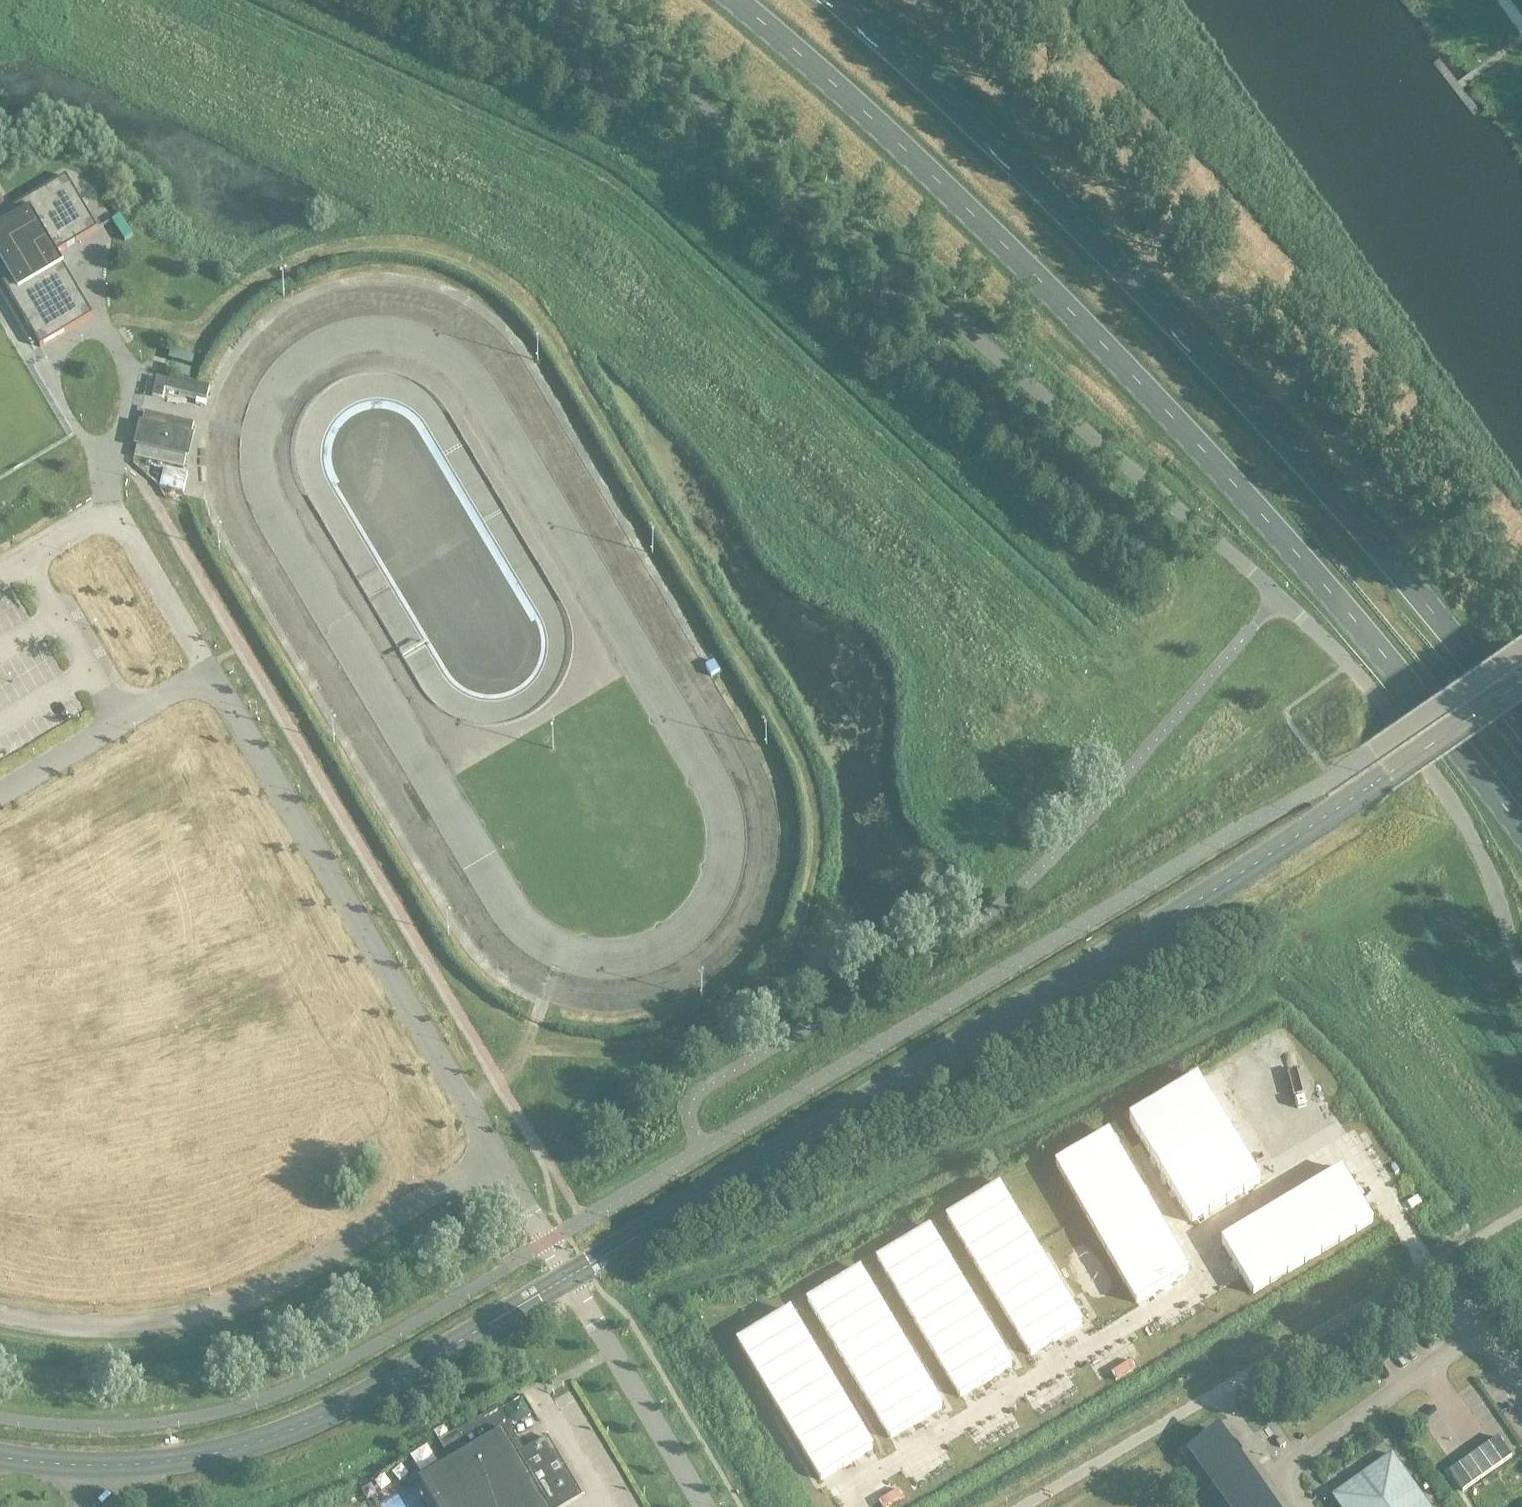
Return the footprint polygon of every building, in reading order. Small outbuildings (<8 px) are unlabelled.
[(14,207),(20,217),(0,229),(0,255),(13,277),(3,283),(40,347),(93,315),(62,264),(72,258),(66,248),(98,229),(66,176),(14,207)] [(139,445),(136,457),(183,468),(185,456),(184,456),(189,435),(190,435),(193,423),(146,412),(144,424),(145,424),(140,445),(139,445)] [(1214,1060),(1211,1062),(1215,1068),(1224,1063),(1257,1120),(1260,1118),(1263,1124),(1261,1125),(1261,1126),(1263,1125),(1266,1130),(1264,1131),(1265,1132),(1267,1131),(1270,1136),(1268,1137),(1305,1199),(1296,1205),(1298,1210),(1301,1208),(1299,1205),(1309,1199),(1310,1202),(1313,1201),(1311,1198),(1321,1192),(1323,1195),(1325,1193),(1323,1190),(1333,1185),(1335,1188),(1338,1186),(1336,1183),(1345,1178),(1347,1181),(1350,1179),(1348,1176),(1357,1170),(1359,1174),(1362,1172),(1360,1169),(1369,1163),(1371,1166),(1374,1165),(1277,1027),(1215,1063),(1214,1060)] [(991,1192),(988,1194),(992,1200),(993,1200),(1005,1219),(1007,1218),(1001,1208),(1014,1201),(1027,1224),(1215,1112),(1196,1079),(1197,1079),(1193,1072),(1191,1074),(1192,1077),(992,1195),(991,1192)] [(951,1220),(726,1353),(749,1392),(746,1394),(748,1396),(754,1393),(752,1390),(751,1387),(974,1255),(954,1222),(956,1222),(952,1215),(949,1217),(951,1220)] [(1254,1254),(1177,1299),(1197,1332),(1196,1332),(1195,1332),(1199,1339),(1202,1337),(1200,1334),(1289,1282),(1290,1285),(1293,1283),(1289,1277),(1288,1277),(1276,1258),(1274,1259),(1280,1269),(1267,1276),(1254,1254)] [(908,1476),(906,1477),(918,1497),(916,1497),(920,1504),(923,1502),(921,1499),(1158,1359),(1160,1362),(1163,1360),(1159,1354),(1158,1354),(1139,1322),(913,1455),(927,1478),(914,1485),(908,1476)] [(1396,1406),(1468,1506),(1516,1506),(1520,1504),(1521,1505),(1521,1462),(1454,1365),(1451,1367),(1452,1369),(1446,1373),(1445,1371),(1442,1373),(1443,1375),(1437,1380),(1436,1378),(1433,1380),(1434,1381),(1418,1393),(1417,1391),(1415,1393),(1416,1394),(1409,1399),(1408,1397),(1405,1399),(1407,1401),(1400,1405),(1399,1404),(1396,1406)] [(435,1506),(564,1506),(583,1496),(547,1437),(524,1451),(498,1408),(456,1433),(468,1453),(420,1481),(435,1506)] [(769,1433),(771,1435),(774,1434),(817,1506),(866,1506),(809,1411),(776,1430),(775,1429),(769,1433)] [(1214,1433),(1189,1451),(1229,1506),(1273,1506),(1236,1455),(1242,1452),(1235,1443),(1234,1444),(1226,1432),(1228,1431),(1224,1426),(1214,1433)] [(1332,1496),(1340,1506),(1429,1506),(1392,1453),(1332,1496)]
